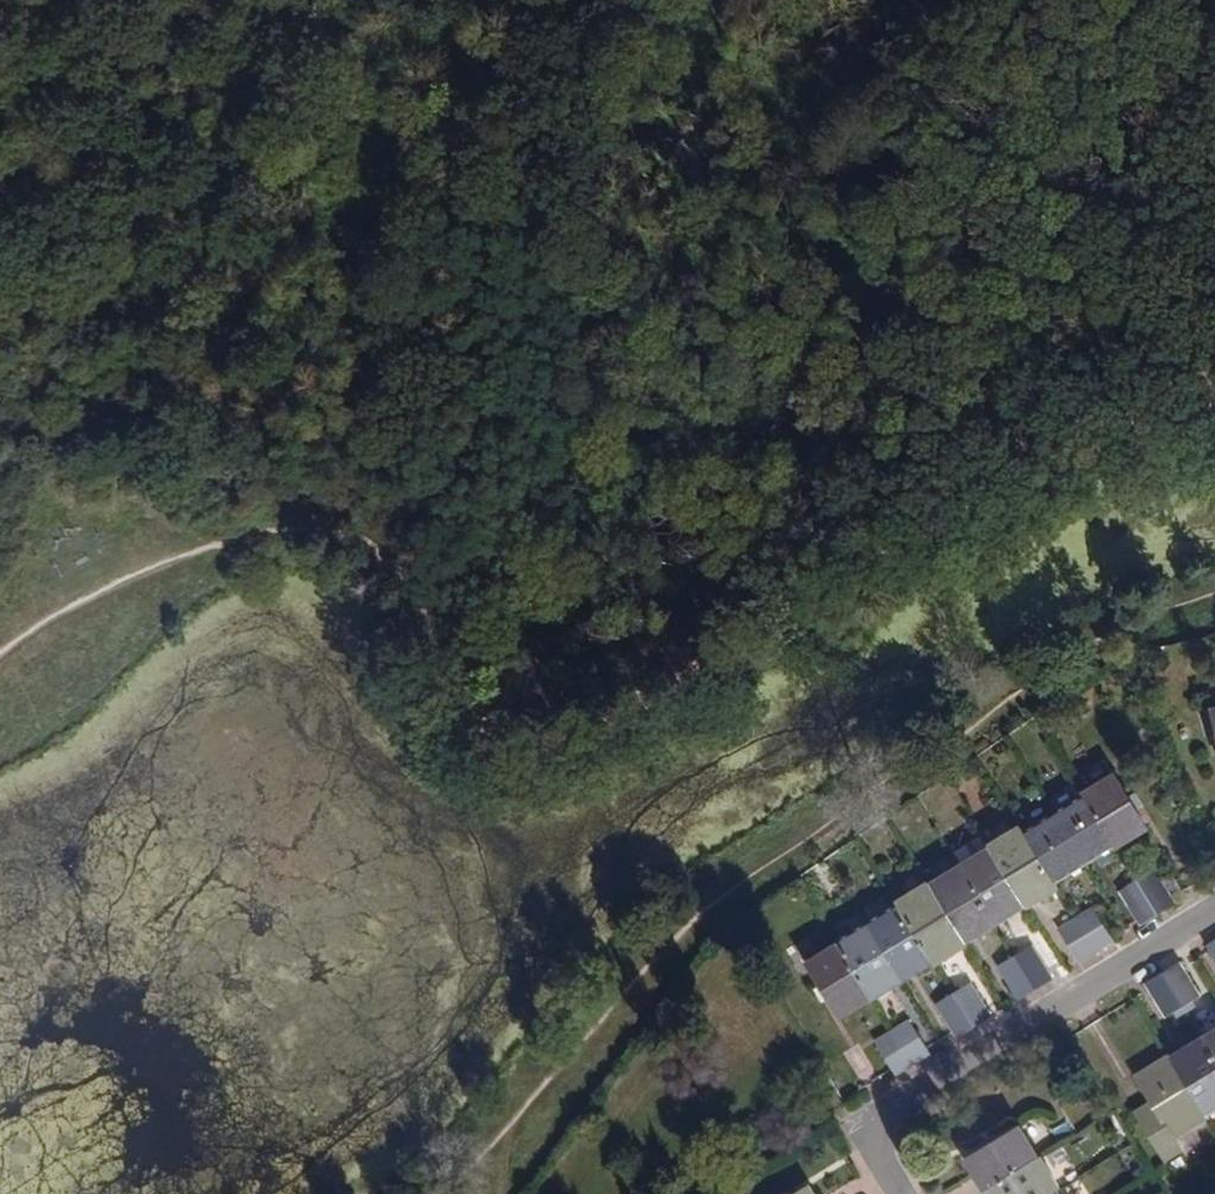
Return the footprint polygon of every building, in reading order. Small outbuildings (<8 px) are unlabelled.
[(1087,790),(1088,793),(1116,840),(1117,840),(1147,821),(1136,801),(1128,789),(1117,771),(1087,790)] [(1136,801),(1143,797),(1135,785),(1128,789),(1136,801)] [(1087,857),(1116,840),(1088,793),(1059,811),(1087,857)] [(1087,857),(1059,811),(1027,831),(1055,877),(1087,857)] [(993,841),(994,843),(1028,898),(1030,902),(1058,884),(1055,877),(1027,831),(1022,823),(993,841)] [(963,863),(997,918),(1028,898),(994,843),(963,863)] [(963,863),(932,882),(966,938),(997,918),(963,863)] [(1152,866),(1138,875),(1157,907),(1172,898),(1152,866)] [(1157,907),(1138,875),(1123,884),(1142,917),(1157,907)] [(966,938),(932,882),(930,880),(901,899),(903,901),(935,956),(937,959),(967,940),(966,938)] [(903,901),(872,920),(905,975),(935,956),(903,901)] [(1076,914),(1096,946),(1112,936),(1092,904),(1076,914)] [(1080,956),(1096,946),(1076,914),(1060,923),(1080,956)] [(905,975),(872,920),(841,939),(843,942),(874,993),(874,994),(905,975)] [(1017,950),(1036,983),(1053,973),(1033,940),(1017,950)] [(843,1011),(874,993),(843,942),(813,960),(824,979),(832,991),(843,1011)] [(1021,993),(1036,983),(1017,950),(1001,960),(1021,993)] [(1165,969),(1185,1002),(1201,992),(1181,960),(1165,969)] [(1170,1011),(1185,1002),(1165,969),(1150,978),(1170,1011)] [(824,979),(818,984),(825,996),(832,991),(824,979)] [(971,979),(954,989),(974,1022),(990,1012),(971,979)] [(974,1022),(954,989),(940,999),(960,1030),(974,1022)] [(913,1015),(894,1027),(914,1059),(932,1048),(913,1015)] [(914,1059),(894,1027),(879,1035),(900,1068),(914,1059)] [(1214,1051),(1214,1029),(1205,1035),(1214,1051)] [(1174,1053),(1210,1112),(1214,1109),(1214,1051),(1205,1035),(1174,1053)] [(1212,1115),(1210,1112),(1174,1053),(1173,1052),(1140,1070),(1155,1095),(1160,1105),(1144,1115),(1143,1116),(1167,1156),(1185,1145),(1180,1134),(1212,1115)] [(1138,1105),(1144,1115),(1160,1105),(1155,1095),(1138,1105)] [(991,1187),(1042,1156),(1023,1125),(1004,1136),(993,1143),(971,1156),(991,1187)] [(1004,1136),(999,1129),(989,1136),(993,1143),(1004,1136)] [(991,1187),(989,1188),(993,1193),(1051,1193),(1062,1187),(1064,1186),(1044,1154),(1042,1156),(991,1187)] [(816,1182),(797,1193),(796,1193),(824,1193),(816,1182)] [(783,1193),(796,1193),(797,1193),(793,1186),(782,1192),(783,1193)]
